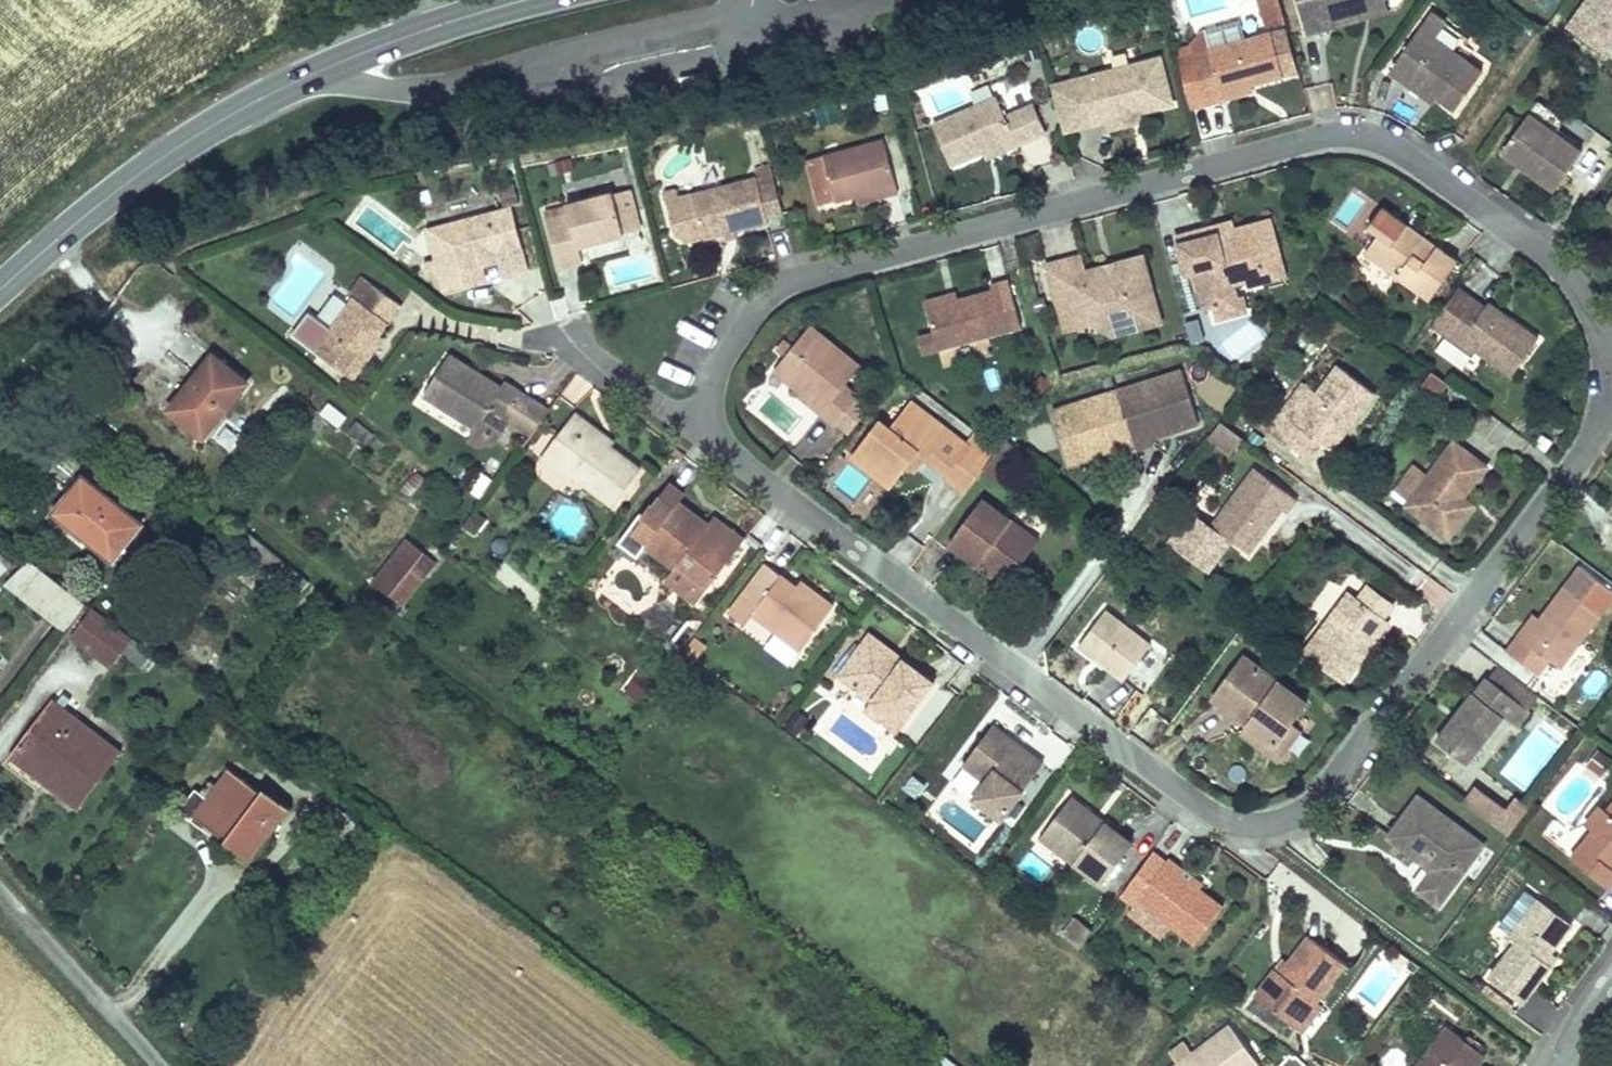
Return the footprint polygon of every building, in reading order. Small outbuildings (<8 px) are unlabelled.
[(1277,0),(1258,0),(1264,21),(1282,15),(1277,0)] [(1386,0),(1297,0),(1306,34),(1324,29),(1321,18),(1386,0)] [(1324,29),(1389,11),(1386,0),(1321,18),(1324,29)] [(1566,22),(1610,54),(1611,52),(1611,0),(1582,0),(1566,22)] [(1482,71),(1458,54),(1435,38),(1446,22),(1431,11),(1389,71),(1407,83),(1411,78),(1438,97),(1456,109),(1482,71)] [(1246,40),(1240,21),(1205,31),(1210,49),(1246,40)] [(1284,75),(1272,32),(1246,40),(1210,49),(1205,31),(1202,31),(1191,47),(1206,103),(1225,98),(1223,92),(1250,84),(1284,75)] [(1172,104),(1160,57),(1051,85),(1063,132),(1108,120),(1109,120),(1107,116),(1136,109),(1137,113),(1138,112),(1172,104)] [(1438,97),(1411,78),(1407,83),(1434,102),(1438,97)] [(1225,98),(1252,91),(1250,84),(1223,92),(1225,98)] [(1045,132),(1034,104),(1005,116),(997,96),(933,124),(951,165),(983,151),(1014,138),(1016,144),(1045,132)] [(1565,120),(1539,101),(1529,114),(1556,133),(1565,120)] [(839,118),(834,103),(816,108),(821,124),(839,118)] [(1140,121),(1138,112),(1137,113),(1136,109),(1107,116),(1109,120),(1108,120),(1110,129),(1140,121)] [(1582,152),(1556,133),(1529,114),(1502,153),(1518,164),(1521,159),(1528,164),(1525,169),(1555,190),(1582,152)] [(1047,137),(1026,141),(1030,164),(1052,160),(1047,137)] [(985,157),(1016,144),(1014,138),(983,151),(985,157)] [(898,191),(884,139),(826,156),(825,154),(807,159),(820,205),(857,194),(878,188),(880,196),(898,191)] [(576,170),(572,156),(556,160),(559,174),(576,170)] [(1528,164),(1521,159),(1518,164),(1525,169),(1528,164)] [(782,213),(770,165),(755,169),(757,178),(679,198),(676,189),(665,192),(675,235),(687,241),(703,237),(703,239),(723,234),(736,231),(768,222),(767,217),(782,213)] [(880,196),(878,188),(857,194),(859,202),(880,196)] [(623,233),(618,214),(634,210),(628,189),(544,211),(559,267),(582,261),(578,245),(623,233)] [(1458,260),(1438,245),(1435,248),(1424,241),(1426,237),(1383,206),(1368,227),(1379,234),(1365,253),(1430,300),(1458,260)] [(485,279),(481,265),(480,259),(499,254),(501,260),(505,276),(526,271),(510,208),(494,212),(491,224),(460,232),(451,223),(429,229),(437,260),(426,263),(429,275),(440,272),(444,289),(485,279)] [(639,229),(634,210),(618,214),(623,233),(639,229)] [(491,224),(494,212),(451,223),(460,232),(491,224)] [(1233,279),(1239,277),(1243,280),(1243,281),(1246,280),(1264,275),(1265,280),(1284,275),(1269,220),(1232,230),(1226,232),(1227,235),(1218,237),(1217,234),(1216,234),(1179,245),(1186,273),(1195,271),(1205,307),(1212,306),(1219,304),(1217,296),(1234,291),(1233,288),(1232,288),(1231,284),(1230,283),(1233,279)] [(1232,230),(1230,222),(1214,227),(1216,234),(1217,234),(1218,237),(1227,235),(1226,232),(1232,230)] [(737,237),(736,231),(723,234),(725,240),(737,237)] [(1438,245),(1426,237),(1424,241),(1435,248),(1438,245)] [(501,260),(499,254),(480,259),(481,265),(501,260)] [(1160,323),(1142,256),(1112,264),(1114,269),(1106,271),(1105,266),(1084,271),(1080,255),(1046,264),(1060,316),(1087,308),(1091,324),(1116,317),(1125,322),(1127,332),(1160,323)] [(1265,280),(1264,275),(1246,280),(1247,285),(1265,280)] [(364,355),(379,335),(402,305),(363,276),(350,293),(355,297),(315,350),(353,379),(368,358),(364,355)] [(1022,326),(1009,280),(991,285),(993,290),(958,300),(929,307),(927,308),(934,333),(939,349),(1022,326)] [(1539,339),(1488,303),(1485,307),(1458,288),(1431,325),(1459,345),(1463,340),(1477,350),(1512,376),(1539,339)] [(1246,311),(1242,296),(1236,298),(1235,291),(1234,291),(1217,296),(1219,304),(1212,306),(1216,319),(1246,311)] [(929,307),(958,300),(956,294),(928,302),(929,307)] [(1091,324),(1087,308),(1060,316),(1064,331),(1091,324)] [(1127,332),(1125,322),(1116,317),(1091,324),(1112,336),(1127,332)] [(1246,319),(1218,346),(1233,361),(1261,335),(1246,319)] [(845,384),(860,365),(810,325),(793,346),(785,340),(776,351),(784,357),(781,362),(793,372),(786,380),(802,393),(823,409),(821,413),(835,425),(837,422),(857,397),(859,395),(845,384)] [(939,349),(934,333),(920,337),(924,353),(939,349)] [(368,358),(384,338),(379,335),(364,355),(368,358)] [(1477,350),(1463,340),(1459,345),(1473,355),(1477,350)] [(549,410),(504,381),(501,387),(483,375),(480,380),(470,373),(472,368),(450,354),(424,394),(476,427),(477,428),(490,407),(509,419),(532,434),(549,410)] [(196,381),(216,357),(213,355),(194,379),(196,381)] [(204,437),(247,382),(216,357),(196,381),(194,379),(169,409),(204,437)] [(793,372),(781,362),(774,370),(786,380),(793,372)] [(1332,451),(1375,392),(1338,365),(1317,392),(1295,422),(1282,413),(1269,430),(1308,459),(1321,442),(1332,451)] [(480,380),(483,375),(472,368),(470,373),(480,380)] [(1198,423),(1182,370),(1052,410),(1069,463),(1092,456),(1090,449),(1114,441),(1116,448),(1118,455),(1153,444),(1151,438),(1148,431),(1172,423),(1174,430),(1198,423)] [(1436,397),(1447,382),(1431,371),(1421,386),(1436,397)] [(1295,422),(1317,392),(1304,382),(1282,413),(1295,422)] [(823,409),(802,393),(800,396),(821,413),(823,409)] [(850,432),(870,407),(857,397),(837,422),(850,432)] [(347,417),(329,403),(322,413),(339,427),(347,417)] [(906,464),(916,451),(924,457),(946,429),(912,403),(891,430),(880,422),(853,457),(890,485),(906,464)] [(495,442),(509,419),(490,407),(477,428),(476,427),(468,439),(478,446),(495,442)] [(640,469),(610,447),(585,428),(588,424),(574,413),(554,440),(568,450),(557,464),(572,476),(613,506),(640,469)] [(1242,438),(1220,422),(1209,437),(1231,453),(1242,438)] [(1174,430),(1172,423),(1148,431),(1151,438),(1174,430)] [(613,443),(588,424),(585,428),(610,447),(613,443)] [(996,452),(998,449),(976,432),(943,476),(966,493),(983,470),(996,452)] [(557,464),(568,450),(554,440),(540,459),(569,480),(572,476),(557,464)] [(1116,448),(1114,441),(1090,449),(1092,456),(1116,448)] [(1473,505),(1463,498),(1487,466),(1454,442),(1428,477),(1410,500),(1406,506),(1449,538),(1473,505)] [(834,470),(845,457),(837,450),(826,464),(834,470)] [(914,470),(924,457),(916,451),(906,464),(914,470)] [(996,480),(1009,462),(996,452),(983,470),(996,480)] [(458,459),(448,475),(481,496),(491,480),(458,459)] [(1410,500),(1428,477),(1413,465),(1395,489),(1410,500)] [(1207,571),(1230,540),(1249,554),(1282,510),(1288,514),(1298,500),(1255,468),(1202,539),(1183,525),(1170,543),(1207,571)] [(113,559),(142,523),(83,476),(54,512),(113,559)] [(739,547),(708,524),(678,501),(684,494),(670,484),(649,512),(662,522),(645,544),(675,567),(678,563),(709,586),(739,547)] [(1038,542),(982,500),(949,544),(977,565),(984,557),(1012,577),(1038,542)] [(475,533),(485,520),(474,512),(464,525),(475,533)] [(744,540),(713,517),(708,524),(739,547),(744,540)] [(310,582),(246,529),(236,542),(256,559),(250,567),(262,577),(268,569),(299,595),(310,582)] [(403,605),(437,562),(408,539),(373,581),(403,605)] [(1012,577),(984,557),(977,565),(1005,586),(1012,577)] [(34,582),(42,571),(32,562),(23,574),(34,582)] [(503,562),(492,575),(533,609),(544,596),(503,562)] [(709,586),(678,563),(675,567),(665,580),(696,604),(709,586)] [(800,649),(833,606),(810,589),(806,594),(796,587),(766,564),(729,613),(745,625),(753,614),(800,649)] [(1611,598),(1611,590),(1578,565),(1540,618),(1524,640),(1519,636),(1507,651),(1538,674),(1549,659),(1561,668),(1611,598)] [(86,604),(42,571),(34,582),(23,574),(11,589),(66,630),(86,604)] [(1304,615),(1317,624),(1343,589),(1330,580),(1304,615)] [(810,589),(800,581),(796,587),(806,594),(810,589)] [(1384,618),(1394,606),(1368,586),(1359,599),(1384,618)] [(1356,655),(1373,633),(1378,637),(1390,622),(1384,618),(1359,599),(1350,592),(1304,652),(1343,683),(1361,659),(1356,655)] [(132,640),(92,608),(71,635),(112,666),(123,652),(143,667),(153,654),(133,639),(132,640)] [(1124,680),(1151,645),(1106,610),(1079,645),(1124,680)] [(1524,640),(1540,618),(1533,614),(1517,635),(1519,636),(1524,640)] [(904,659),(869,633),(864,640),(899,665),(904,659)] [(1361,659),(1378,637),(1373,633),(1356,655),(1361,659)] [(903,724),(935,682),(904,659),(899,665),(864,640),(838,675),(872,700),(903,724)] [(1307,703),(1242,655),(1212,697),(1247,723),(1277,745),(1292,724),(1307,703)] [(1506,692),(1516,679),(1498,665),(1488,678),(1506,692)] [(639,702),(654,682),(636,668),(621,689),(639,702)] [(1504,714),(1515,699),(1529,709),(1539,696),(1516,679),(1506,692),(1488,678),(1487,678),(1475,693),(1474,692),(1437,740),(1466,763),(1504,714)] [(1517,724),(1529,709),(1515,699),(1504,714),(1517,724)] [(122,752),(53,700),(11,755),(34,772),(46,757),(92,791),(122,752)] [(903,724),(872,700),(865,709),(897,732),(903,724)] [(798,733),(808,719),(797,711),(787,725),(798,733)] [(1277,745),(1247,723),(1241,732),(1279,760),(1301,731),(1292,724),(1277,745)] [(1002,819),(1044,764),(992,725),(963,765),(985,782),(973,798),(1002,819)] [(1601,774),(1611,761),(1598,751),(1588,764),(1601,774)] [(92,791),(46,757),(34,772),(45,780),(53,786),(80,807),(92,791)] [(249,862),(289,808),(264,790),(261,794),(228,769),(216,786),(209,781),(201,793),(200,793),(207,798),(200,808),(224,825),(218,833),(227,839),(224,843),(249,862)] [(1531,803),(1513,792),(1508,801),(1474,781),(1461,803),(1511,834),(1531,803)] [(224,825),(200,808),(207,798),(200,793),(201,793),(195,789),(179,811),(224,843),(227,839),(218,833),(224,825)] [(1484,845),(1419,797),(1390,836),(1429,866),(1432,862),(1437,865),(1434,869),(1419,889),(1439,904),(1484,845)] [(1132,843),(1103,822),(1101,826),(1092,819),(1095,816),(1070,798),(1047,830),(1059,839),(1054,847),(1103,883),(1132,843)] [(1607,811),(1600,806),(1585,824),(1593,831),(1571,858),(1609,888),(1611,885),(1611,804),(1607,811)] [(1101,826),(1103,822),(1095,816),(1092,819),(1101,826)] [(1054,847),(1059,839),(1047,830),(1041,837),(1054,847)] [(1137,900),(1166,862),(1153,852),(1121,895),(1134,905),(1137,900)] [(1224,905),(1200,888),(1179,873),(1183,868),(1169,857),(1166,862),(1137,900),(1196,943),(1224,905)] [(1204,883),(1183,868),(1179,873),(1200,888),(1204,883)] [(1545,961),(1552,952),(1572,924),(1539,900),(1511,937),(1517,942),(1490,978),(1524,1002),(1551,966),(1545,961)] [(1080,948),(1093,931),(1075,918),(1062,935),(1080,948)] [(1317,1001),(1345,964),(1307,936),(1287,963),(1280,972),(1275,969),(1255,995),(1292,1023),(1312,997),(1317,1001)] [(1551,966),(1558,957),(1552,952),(1545,961),(1551,966)] [(1280,972),(1287,963),(1282,959),(1275,969),(1280,972)] [(1303,1031),(1322,1005),(1317,1001),(1312,997),(1292,1023),(1303,1031)] [(1230,1025),(1176,1065),(1260,1065),(1230,1025)] [(1485,1055),(1447,1027),(1418,1065),(1477,1065),(1485,1055)]
